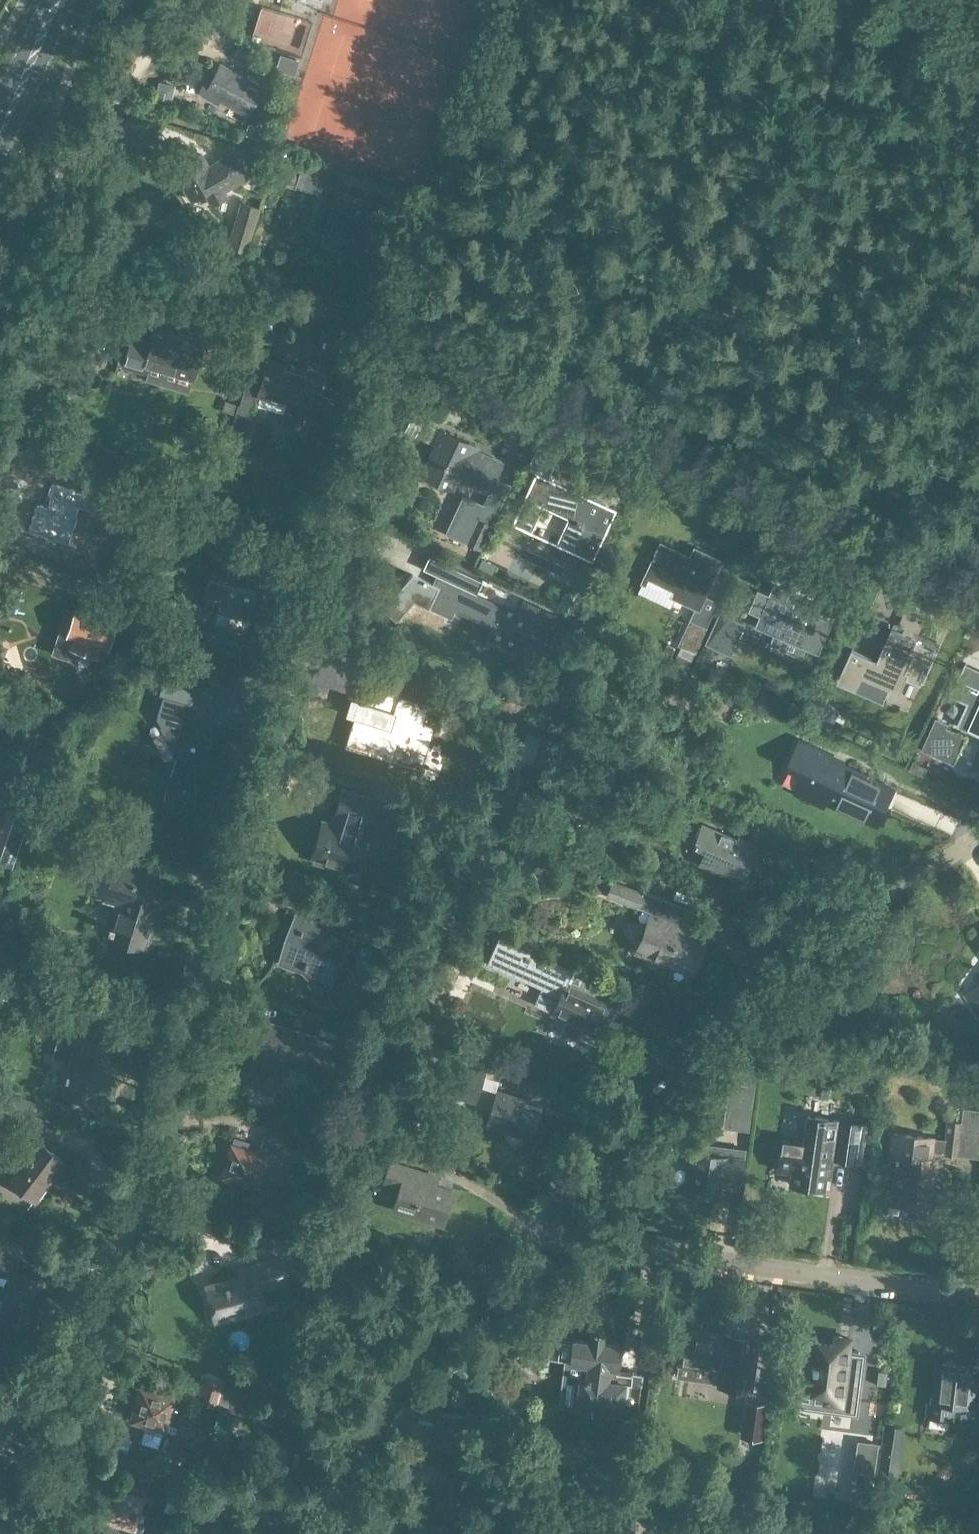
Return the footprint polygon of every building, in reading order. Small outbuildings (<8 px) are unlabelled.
[(262,52),(241,40),(235,50),(256,62),(262,52)] [(220,100),(247,115),(263,86),(220,64),(211,81),(207,78),(200,92),(218,103),(220,100)] [(245,134),(266,141),(270,129),(249,122),(245,134)] [(271,143),(267,142),(264,149),(275,153),(277,145),(271,143)] [(204,192),(212,204),(227,196),(224,190),(247,177),(232,152),(209,166),(201,153),(174,169),(186,188),(184,189),(188,197),(190,196),(192,199),(204,192)] [(277,160),(274,171),(284,174),(287,163),(277,160)] [(301,172),(297,187),(321,194),(325,179),(301,172)] [(260,207),(240,201),(227,246),(246,251),(260,207)] [(152,342),(145,363),(149,364),(176,373),(176,374),(175,378),(190,384),(192,377),(204,339),(157,325),(152,342)] [(123,348),(119,361),(124,363),(123,365),(146,372),(149,364),(145,363),(152,342),(132,336),(129,346),(128,349),(123,348)] [(285,421),(306,427),(322,374),(269,358),(258,394),(290,403),(285,421)] [(255,408),(239,403),(230,431),(246,436),(255,408)] [(444,430),(423,475),(452,489),(458,476),(462,478),(469,481),(489,491),(496,476),(502,463),(466,446),(468,442),(444,430)] [(536,472),(520,508),(538,516),(543,505),(569,518),(556,544),(582,556),(583,556),(589,541),(599,545),(599,546),(613,515),(604,510),(606,506),(606,505),(581,493),(579,498),(552,485),(554,481),(548,478),(536,472)] [(463,495),(445,533),(481,550),(499,511),(483,504),(470,497),(469,481),(462,478),(463,495)] [(72,504),(77,488),(61,483),(50,479),(42,504),(53,507),(45,532),(61,537),(62,533),(70,536),(66,547),(95,557),(109,516),(97,512),(72,504)] [(205,538),(199,558),(214,563),(201,605),(246,619),(256,588),(235,582),(239,570),(241,571),(247,552),(205,538)] [(644,582),(701,608),(723,561),(696,548),(691,557),(662,543),(644,582)] [(413,573),(382,608),(396,621),(414,600),(452,618),(456,610),(492,627),(487,638),(484,645),(518,660),(521,654),(526,643),(536,648),(540,650),(556,615),(523,599),(517,611),(503,604),(502,606),(476,594),(477,593),(477,592),(483,580),(429,555),(423,568),(436,574),(442,577),(438,585),(413,573)] [(774,584),(769,595),(758,590),(749,612),(760,616),(756,626),(819,653),(832,621),(815,614),(820,604),(774,584)] [(564,593),(558,605),(580,615),(590,595),(576,588),(564,593)] [(635,606),(663,613),(667,597),(639,589),(635,606)] [(69,630),(68,634),(71,635),(73,636),(70,646),(82,650),(98,655),(102,644),(107,645),(114,625),(109,623),(112,611),(95,605),(84,602),(81,613),(75,612),(69,630)] [(721,612),(707,643),(732,655),(747,624),(721,612)] [(690,620),(679,645),(682,646),(696,653),(697,653),(709,628),(708,627),(707,628),(690,620)] [(838,675),(838,677),(839,678),(838,682),(857,690),(863,678),(889,690),(900,695),(907,678),(921,685),(936,651),(917,642),(918,640),(892,628),(878,659),(853,648),(840,676),(838,675)] [(682,646),(675,662),(689,668),(696,653),(682,646)] [(366,677),(359,701),(345,746),(393,761),(399,744),(427,752),(435,725),(425,722),(431,702),(400,693),(402,688),(366,677)] [(956,697),(967,702),(959,721),(978,730),(978,689),(978,691),(963,684),(956,697)] [(724,688),(719,698),(732,705),(737,695),(724,688)] [(789,690),(783,703),(791,707),(797,694),(789,690)] [(164,799),(185,806),(198,762),(201,764),(208,740),(204,732),(202,733),(193,717),(197,705),(164,695),(157,717),(162,726),(167,724),(179,747),(164,799)] [(9,698),(9,703),(11,706),(15,707),(19,705),(20,701),(17,697),(13,696),(9,698)] [(818,699),(810,717),(831,728),(840,710),(818,699)] [(936,718),(925,743),(938,748),(935,755),(955,764),(967,736),(947,727),(949,723),(936,718)] [(551,721),(548,728),(559,732),(562,725),(551,721)] [(800,740),(789,766),(805,774),(796,793),(824,806),(826,802),(878,825),(896,788),(831,758),(832,755),(800,740)] [(354,868),(365,833),(364,833),(366,823),(372,825),(379,800),(343,789),(335,814),(337,814),(334,824),(323,820),(312,856),(315,857),(314,861),(331,866),(332,862),(354,868)] [(742,879),(757,843),(756,843),(755,846),(700,823),(693,842),(706,847),(700,862),(719,870),(721,866),(742,875),(741,879),(742,879)] [(100,839),(95,857),(117,863),(106,899),(122,903),(112,937),(145,947),(146,944),(149,945),(155,925),(153,925),(153,926),(148,925),(150,915),(154,916),(165,878),(125,866),(130,848),(100,839)] [(604,881),(594,877),(591,886),(601,890),(604,881)] [(606,895),(638,908),(645,892),(612,879),(606,895)] [(652,911),(637,951),(690,971),(704,935),(679,926),(681,922),(686,908),(645,892),(639,906),(652,911)] [(411,929),(367,914),(360,933),(384,941),(383,946),(403,953),(411,929)] [(315,978),(330,983),(349,928),(330,921),(329,925),(296,915),(280,959),(317,972),(315,978)] [(498,937),(487,963),(515,975),(517,970),(544,982),(535,1003),(552,1012),(564,984),(571,969),(498,937)] [(8,970),(6,986),(16,988),(18,972),(8,970)] [(610,1004),(564,984),(552,1012),(566,1019),(562,1027),(564,1032),(574,1036),(580,1034),(582,1029),(596,1035),(610,1004)] [(432,1001),(414,1036),(424,1041),(443,1007),(432,1001)] [(841,1006),(839,1016),(850,1018),(852,1008),(841,1006)] [(98,1024),(65,1014),(52,1057),(71,1063),(62,1092),(101,1103),(109,1073),(106,1072),(114,1046),(93,1040),(98,1024)] [(314,1037),(311,1036),(257,1019),(251,1040),(261,1043),(252,1071),(258,1073),(254,1086),(256,1091),(271,1095),(275,1093),(279,1079),(281,1080),(287,1059),(303,1063),(302,1066),(328,1074),(334,1055),(310,1048),(314,1037)] [(640,1051),(645,1063),(653,1060),(648,1048),(640,1051)] [(454,1077),(449,1094),(476,1103),(482,1086),(487,1070),(460,1061),(454,1077)] [(731,1070),(723,1126),(729,1127),(734,1095),(752,1097),(755,1073),(731,1070)] [(488,1123),(531,1137),(541,1105),(498,1091),(488,1123)] [(1,1135),(10,1105),(0,1102),(0,1135),(1,1135)] [(978,1123),(978,1109),(963,1108),(962,1122),(978,1123)] [(782,1138),(778,1167),(792,1169),(790,1182),(822,1187),(824,1174),(828,1174),(831,1155),(836,1156),(836,1157),(853,1160),(859,1121),(841,1119),(841,1120),(807,1115),(804,1141),(782,1138)] [(346,1122),(343,1129),(360,1135),(363,1124),(347,1119),(346,1122)] [(946,1139),(945,1154),(958,1155),(962,1122),(949,1120),(946,1139)] [(958,1155),(978,1157),(978,1123),(962,1122),(958,1155)] [(933,1162),(934,1151),(935,1137),(935,1135),(908,1132),(894,1131),(890,1168),(896,1168),(894,1188),(888,1187),(886,1204),(929,1208),(932,1181),(934,1181),(934,1177),(939,1177),(941,1176),(943,1172),(943,1166),(943,1164),(941,1163),(933,1162)] [(231,1143),(221,1176),(259,1187),(267,1160),(279,1164),(285,1145),(287,1140),(285,1140),(264,1133),(258,1151),(248,1148),(250,1140),(235,1136),(232,1143),(231,1143)] [(8,1181),(34,1200),(47,1183),(48,1185),(66,1161),(39,1140),(8,1181)] [(689,1166),(686,1192),(704,1194),(705,1187),(721,1189),(722,1185),(740,1187),(745,1149),(695,1143),(691,1166),(689,1166)] [(382,1145),(377,1161),(390,1164),(391,1162),(393,1162),(396,1149),(382,1145)] [(384,1184),(398,1189),(399,1189),(397,1194),(412,1199),(416,1205),(413,1213),(444,1223),(454,1191),(436,1185),(438,1176),(393,1162),(391,1162),(390,1164),(384,1184)] [(239,1206),(259,1212),(262,1203),(242,1196),(239,1206)] [(896,1219),(896,1227),(917,1228),(917,1220),(896,1219)] [(215,1323),(267,1309),(262,1291),(290,1283),(281,1254),(237,1266),(239,1273),(204,1282),(215,1323)] [(683,1332),(678,1363),(692,1365),(692,1361),(706,1363),(706,1367),(721,1369),(719,1383),(719,1386),(751,1390),(752,1377),(758,1339),(726,1334),(725,1338),(683,1332)] [(576,1406),(638,1413),(641,1382),(632,1381),(633,1371),(618,1369),(621,1343),(603,1341),(604,1337),(591,1335),(590,1339),(573,1337),(573,1339),(552,1336),(549,1356),(566,1358),(563,1376),(580,1378),(576,1406)] [(803,1338),(796,1392),(798,1393),(799,1390),(828,1393),(827,1398),(826,1398),(825,1403),(827,1403),(826,1408),(825,1407),(824,1410),(856,1414),(860,1380),(844,1378),(849,1346),(818,1342),(818,1344),(805,1342),(805,1338),(803,1338)] [(951,1419),(953,1404),(972,1406),(976,1367),(937,1362),(932,1400),(929,1400),(927,1416),(951,1419)] [(204,1379),(197,1400),(244,1414),(250,1393),(204,1379)] [(142,1389),(133,1419),(145,1423),(146,1423),(140,1442),(159,1447),(164,1429),(165,1429),(165,1428),(173,1431),(176,1432),(174,1438),(203,1447),(212,1417),(185,1410),(190,1396),(188,1395),(176,1391),(174,1396),(173,1398),(142,1389)] [(766,1404),(751,1402),(748,1420),(764,1422),(766,1404)] [(1,1443),(9,1416),(0,1413),(0,1443),(1,1443)] [(626,1419),(620,1471),(630,1472),(637,1420),(626,1419)] [(855,1457),(853,1467),(856,1468),(854,1481),(856,1481),(872,1483),(877,1443),(859,1441),(857,1458),(855,1457)] [(881,1450),(877,1475),(898,1478),(901,1453),(881,1450)] [(475,1468),(470,1453),(458,1457),(463,1472),(475,1468)] [(194,1481),(196,1473),(197,1470),(174,1464),(172,1475),(194,1481)] [(200,1491),(194,1490),(193,1514),(219,1515),(221,1490),(213,1490),(214,1471),(202,1470),(200,1491)] [(248,1473),(214,1471),(213,1490),(221,1490),(247,1491),(248,1473)] [(168,1499),(164,1511),(184,1516),(187,1505),(189,1505),(195,1485),(172,1478),(166,1499),(168,1499)] [(856,1481),(854,1496),(870,1498),(872,1483),(856,1481)] [(102,1518),(98,1531),(102,1532),(102,1530),(115,1533),(141,1533),(145,1521),(143,1521),(146,1513),(147,1514),(152,1498),(145,1496),(147,1489),(133,1485),(130,1493),(111,1487),(102,1518)] [(874,1518),(874,1527),(874,1533),(895,1533),(895,1527),(895,1518),(874,1518)] [(853,1521),(855,1533),(865,1533),(864,1527),(867,1527),(866,1520),(853,1521)] [(440,1533),(411,1523),(407,1533),(440,1533)]
